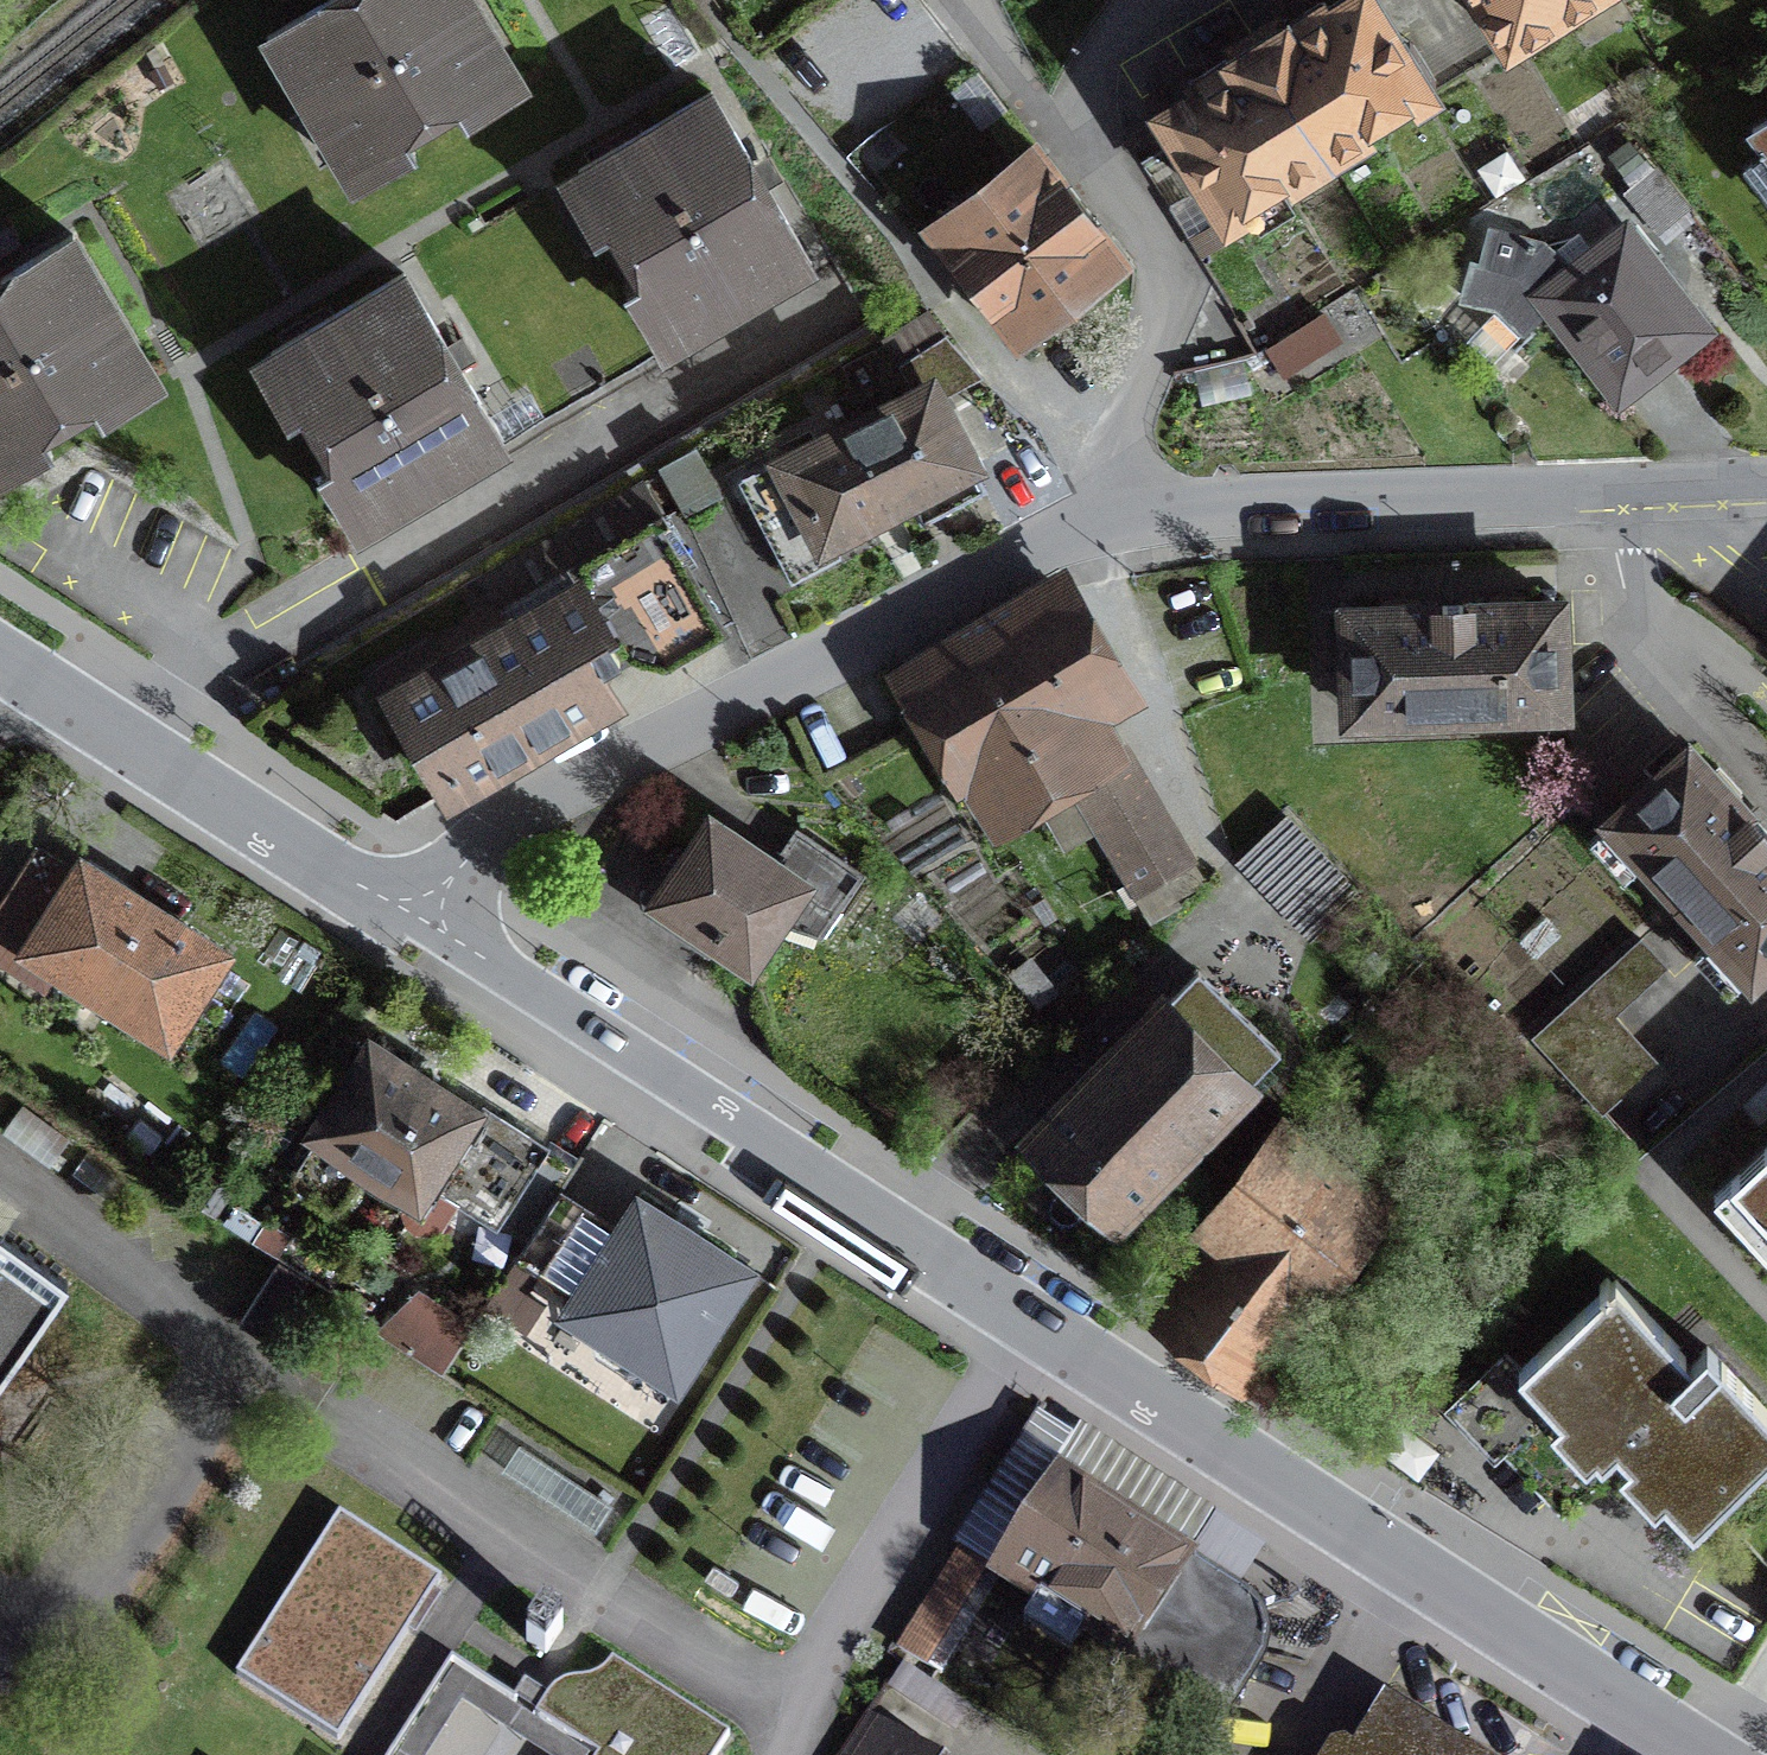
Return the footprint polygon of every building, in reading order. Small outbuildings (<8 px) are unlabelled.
[(247,37),(331,185),(520,78),(475,0),(313,0),(247,37)] [(1328,158),(1432,95),(1374,0),(1305,0),(1251,32),(1328,158)] [(1601,0),(1464,0),(1501,61),(1601,0)] [(1328,158),(1251,32),(1151,93),(1227,218),(1328,158)] [(809,259),(705,89),(573,169),(677,339),(809,259)] [(1755,131),(1766,147),(1766,122),(1755,131)] [(1126,270),(1031,143),(917,229),(1012,355),(1126,270)] [(573,169),(400,274),(503,444),(677,339),(573,169)] [(1717,344),(1625,219),(1531,287),(1623,413),(1717,344)] [(0,277),(0,459),(153,369),(73,234),(0,277)] [(503,444),(400,274),(241,370),(345,540),(503,444)] [(923,379),(848,419),(902,519),(977,479),(923,379)] [(802,574),(902,519),(848,419),(747,473),(802,574)] [(685,500),(720,492),(709,447),(675,455),(685,500)] [(481,573),(501,610),(539,590),(661,525),(641,488),(481,573)] [(661,525),(539,590),(585,673),(624,655),(672,663),(723,632),(661,525)] [(1141,705),(1064,570),(883,673),(980,841),(1127,757),(1108,724),(1141,705)] [(501,610),(377,678),(437,787),(599,699),(585,673),(539,590),(501,610)] [(1566,598),(1328,605),(1332,735),(1570,728),(1566,598)] [(1684,738),(1590,822),(1753,1004),(1766,992),(1766,830),(1684,738)] [(807,879),(699,812),(638,910),(746,976),(807,879)] [(1242,858),(1281,899),(1310,931),(1355,888),(1287,816),(1242,858)] [(229,959),(68,860),(5,962),(166,1061),(229,959)] [(1603,907),(1551,961),(1577,986),(1629,931),(1603,907)] [(1642,936),(1536,1034),(1562,1063),(1669,965),(1642,936)] [(1293,1067),(1189,969),(1017,1150),(1121,1248),(1293,1067)] [(478,1115),(369,1048),(305,1152),(430,1229),(453,1190),(529,1236),(554,1195),(574,1163),(483,1107),(478,1115)] [(1395,1208),(1277,1122),(1191,1240),(1236,1274),(1183,1346),(1252,1392),(1395,1208)] [(750,1267),(639,1199),(617,1234),(554,1195),(529,1236),(514,1259),(573,1295),(557,1321),(673,1392),(750,1267)] [(68,1279),(0,1230),(0,1373),(68,1279)] [(277,1259),(238,1319),(270,1339),(309,1280),(277,1259)] [(418,1276),(387,1323),(448,1364),(479,1317),(418,1276)] [(1604,1305),(1505,1396),(1590,1487),(1609,1469),(1682,1548),(1766,1470),(1766,1439),(1702,1370),(1682,1389),(1604,1305)] [(613,1501),(521,1439),(502,1466),(595,1528),(613,1501)] [(1206,1530),(1063,1441),(991,1555),(1134,1645),(1206,1530)] [(443,1580),(338,1513),(237,1670),(341,1737),(420,1615),(443,1580)] [(558,1627),(542,1616),(524,1642),(540,1653),(558,1627)] [(733,1731),(618,1663),(605,1674),(577,1677),(558,1685),(546,1709),(533,1701),(453,1655),(392,1754),(438,1754),(463,1712),(536,1754),(718,1754),(733,1731)] [(1516,1750),(1396,1679),(1364,1732),(1342,1720),(1321,1754),(1513,1754),(1516,1750)] [(868,1702),(835,1754),(962,1754),(868,1702)]
